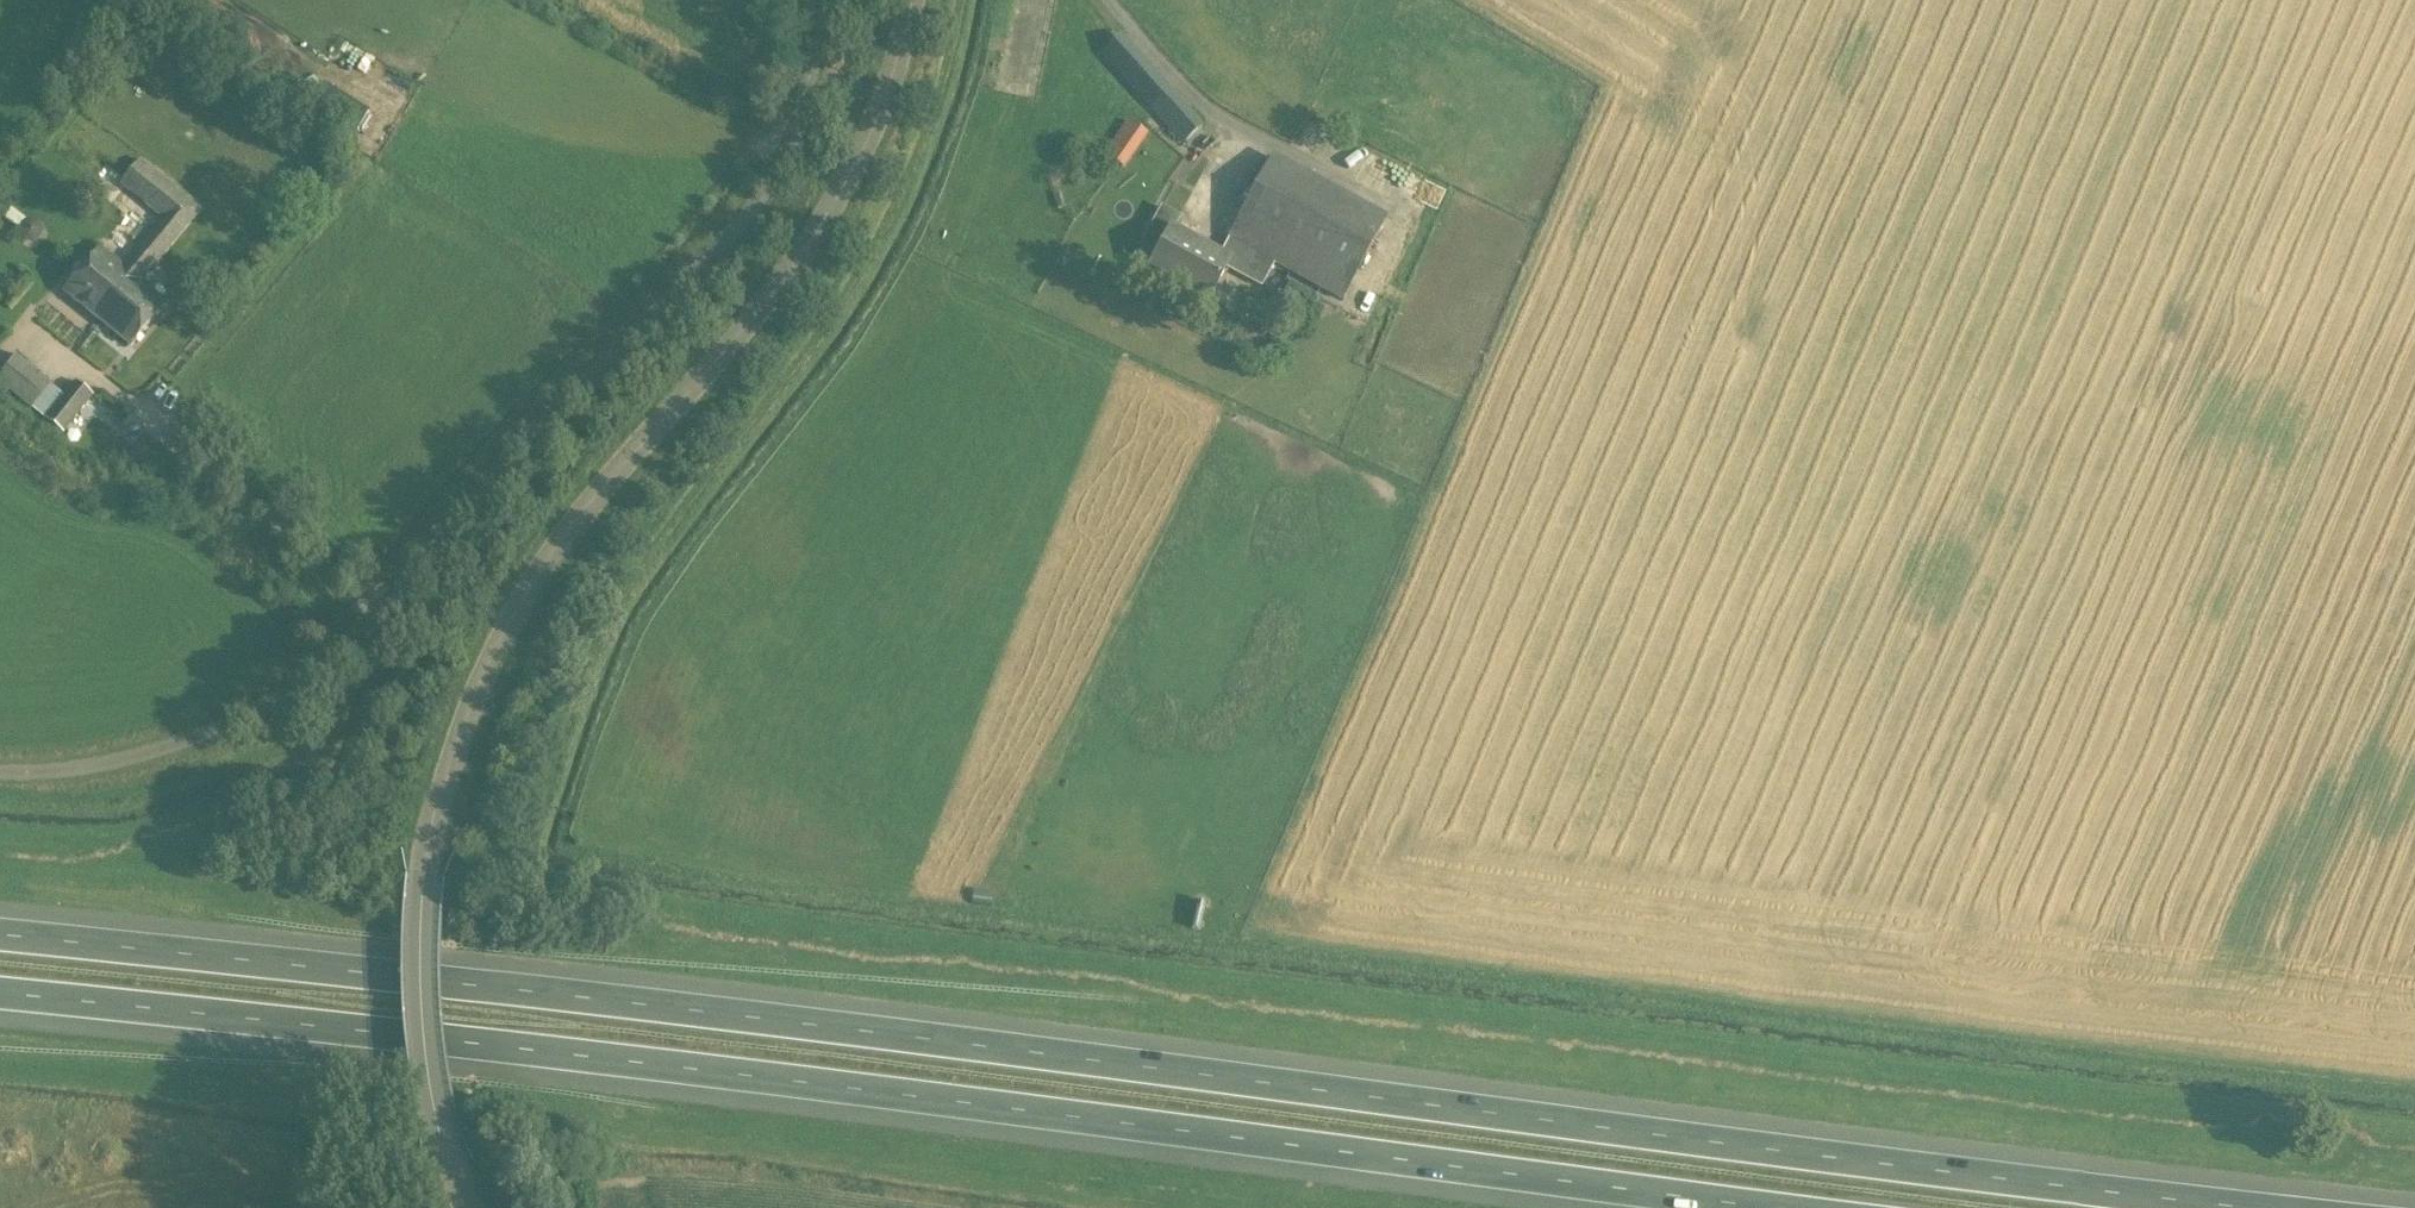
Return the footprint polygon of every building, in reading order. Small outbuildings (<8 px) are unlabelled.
[(1147,132),(1129,119),(1105,153),(1123,166),(1147,132)] [(1209,301),(1226,269),(1261,288),(1273,265),(1342,302),(1388,219),(1272,155),(1227,240),(1228,240),(1219,255),(1171,229),(1149,269),(1209,301)] [(160,220),(121,266),(100,249),(64,293),(130,346),(167,305),(141,285),(203,210),(141,160),(119,186),(160,220)] [(11,209),(4,218),(20,229),(19,233),(23,241),(32,243),(39,239),(43,230),(39,222),(32,220),(27,221),(11,209)] [(1314,296),(1290,283),(1280,299),(1304,313),(1314,296)] [(16,355),(0,374),(0,380),(43,417),(62,396),(16,355)] [(94,397),(75,381),(45,418),(63,434),(94,397)]
